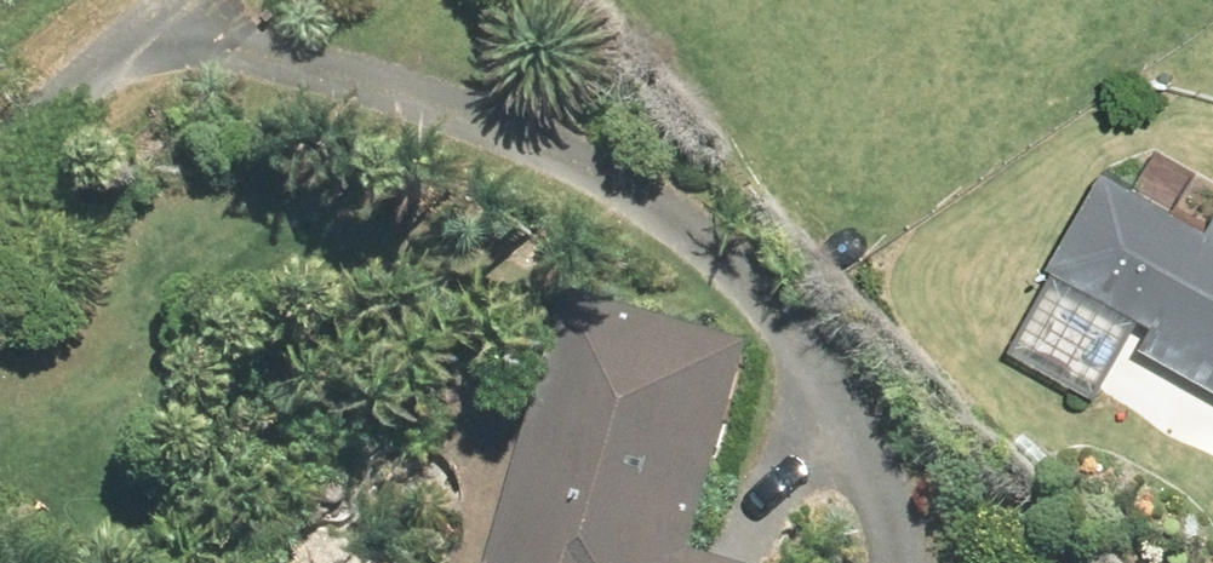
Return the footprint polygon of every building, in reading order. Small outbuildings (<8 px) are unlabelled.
[(1056,247),(1159,306),(1145,330),(1212,369),(1212,212),(1111,154),(1056,247)] [(698,557),(756,345),(587,300),(497,559),(493,562),(721,562),(698,557)]
